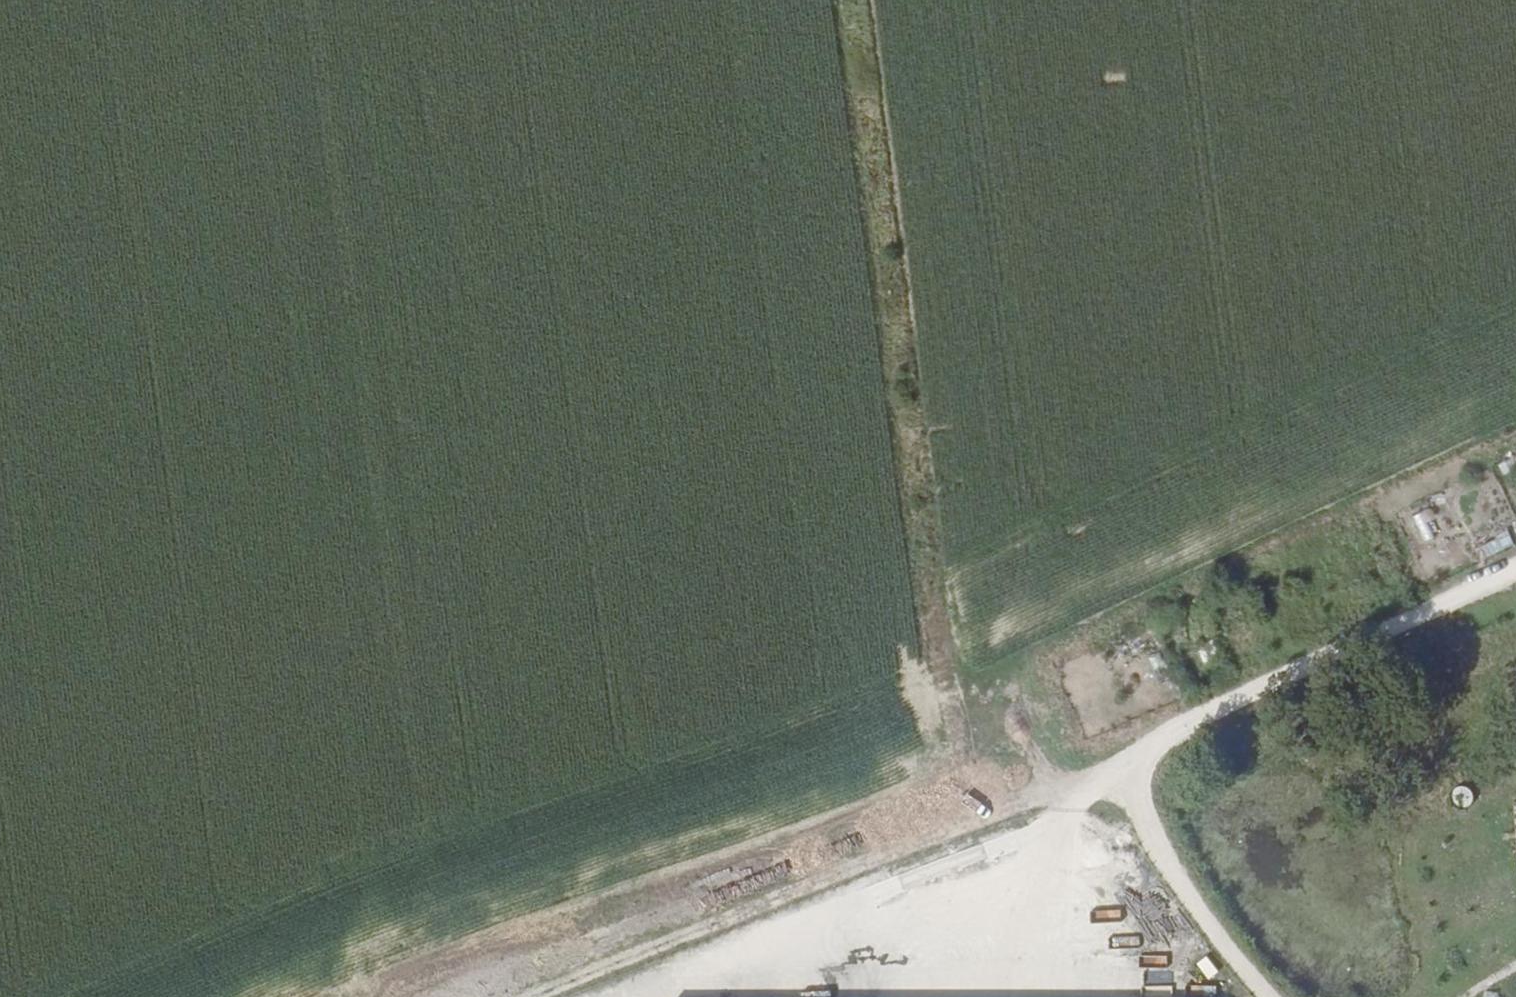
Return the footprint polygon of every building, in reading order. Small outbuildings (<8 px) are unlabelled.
[(1515,468),(1515,453),(1495,462),(1500,475),(1515,468)] [(1472,487),(1454,493),(1462,517),(1480,511),(1472,487)] [(1413,515),(1422,538),(1432,534),(1423,511),(1413,515)] [(1486,557),(1515,545),(1508,528),(1479,539),(1486,557)] [(1211,639),(1196,648),(1204,661),(1219,651),(1211,639)] [(1451,802),(1469,807),(1474,790),(1455,785),(1451,802)]
